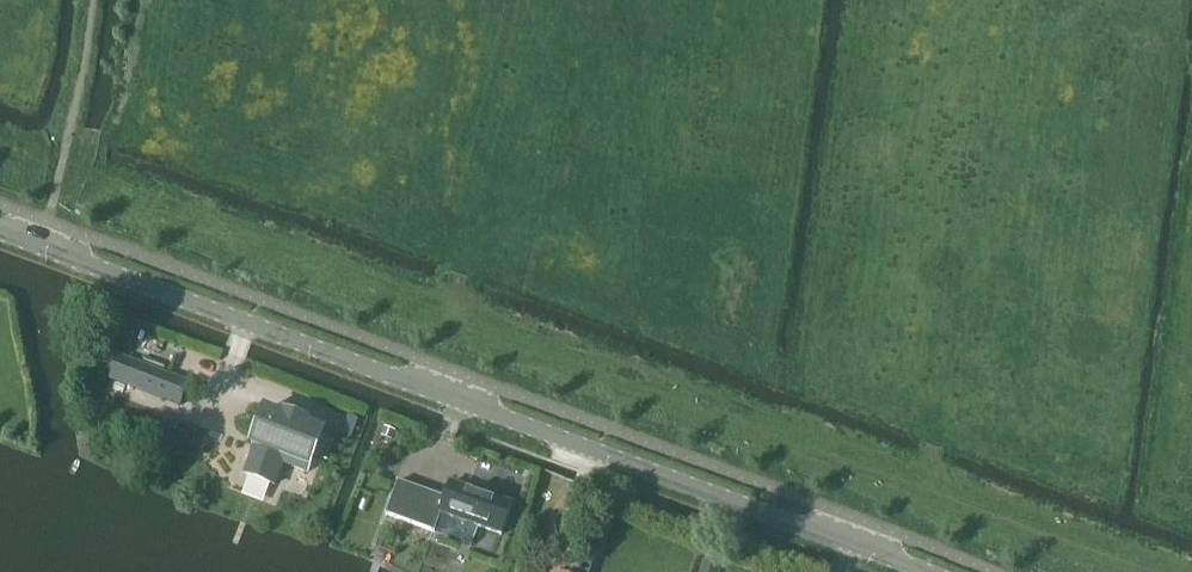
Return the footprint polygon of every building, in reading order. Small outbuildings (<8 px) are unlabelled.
[(119,356),(110,378),(182,405),(190,383),(119,356)] [(257,447),(246,474),(275,485),(283,463),(308,473),(324,432),(307,426),(308,423),(285,414),(284,417),(266,410),(253,445),(257,447)] [(435,532),(438,525),(442,514),(502,535),(513,504),(452,482),(446,498),(399,482),(387,515),(435,532)]
